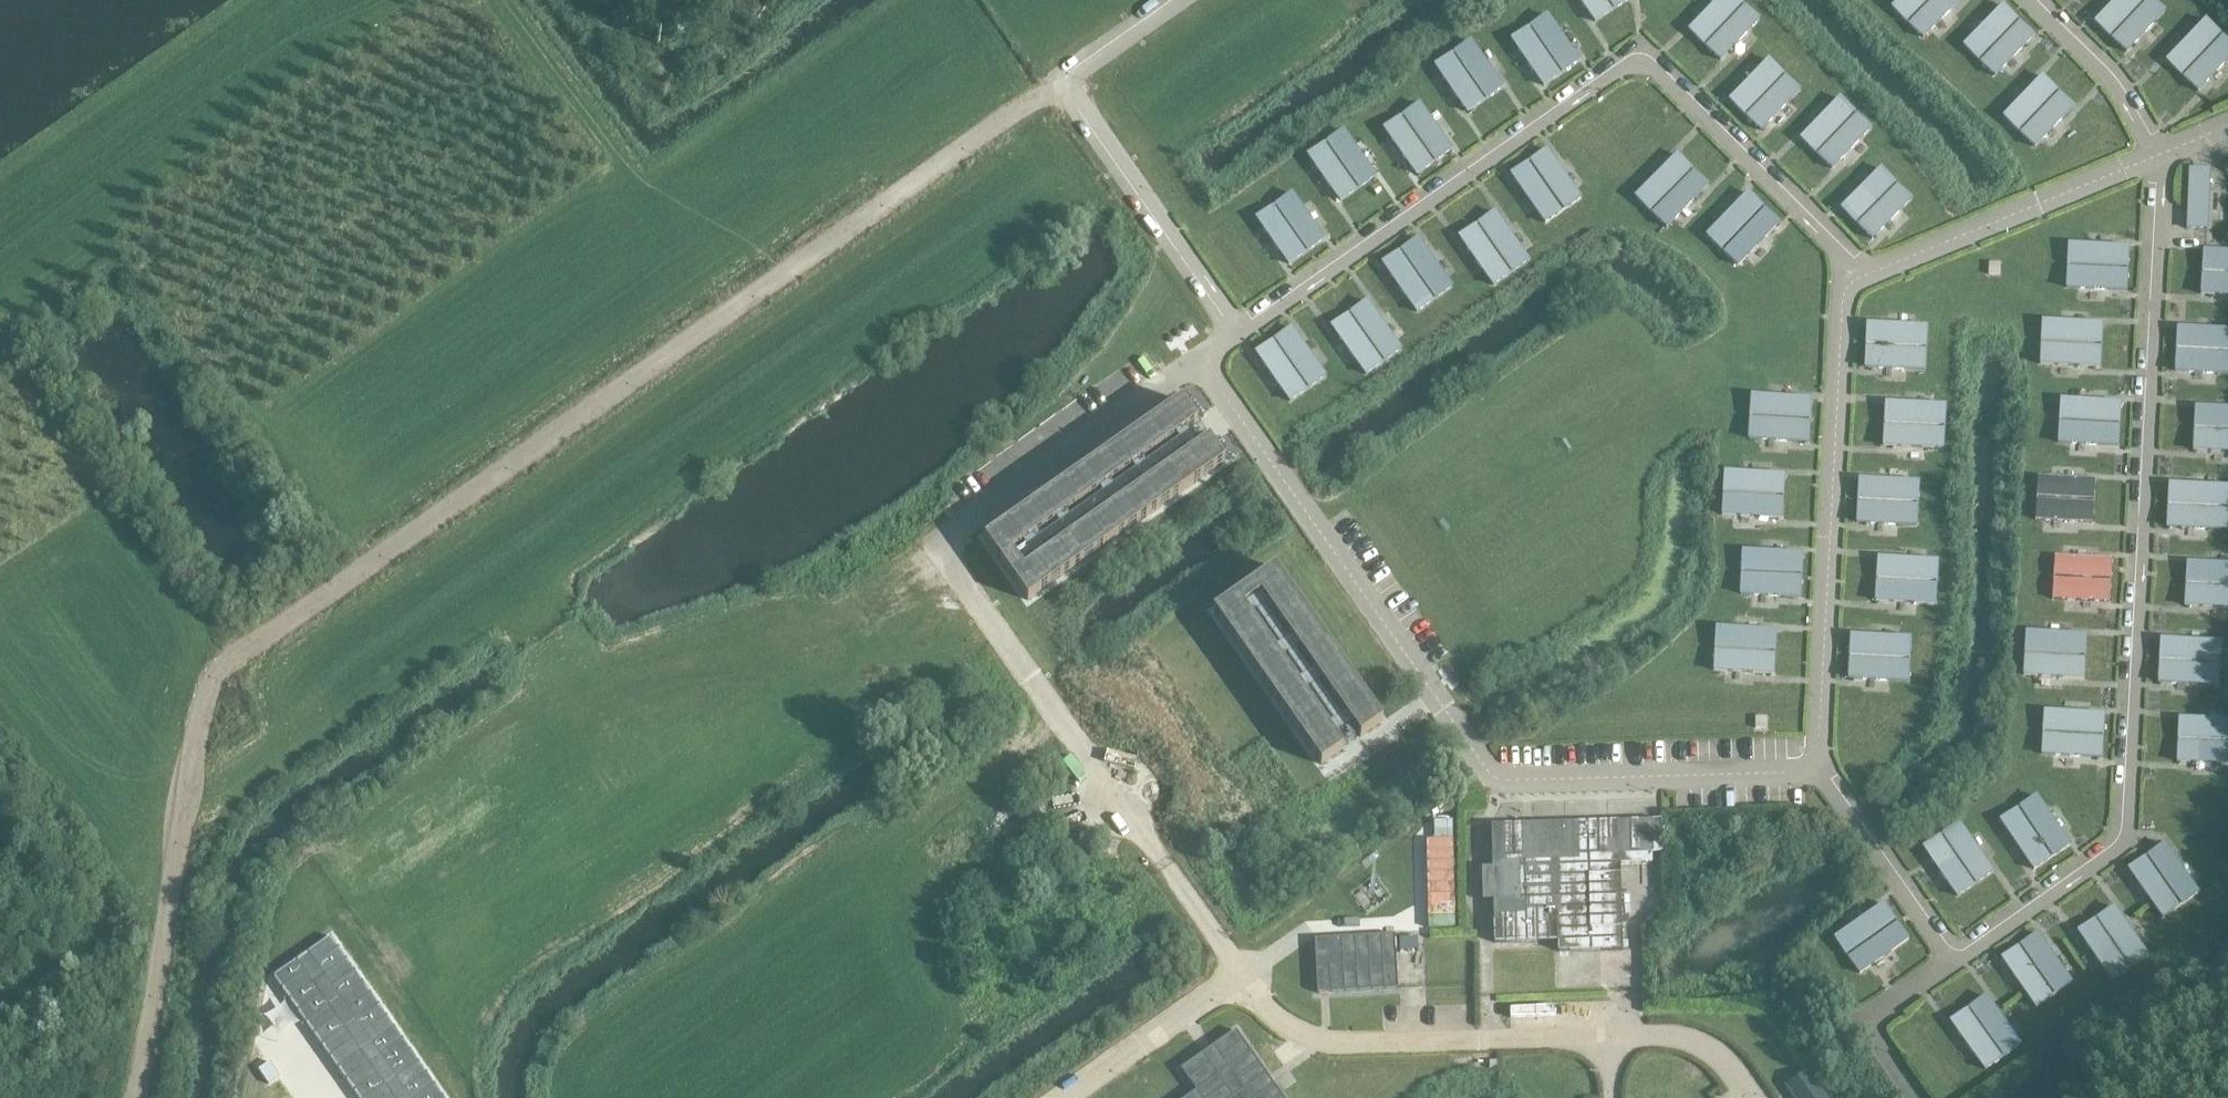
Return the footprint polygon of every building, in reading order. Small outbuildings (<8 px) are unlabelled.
[(1594,24),(1613,11),(1606,0),(1578,0),(1594,24)] [(1613,11),(1629,0),(1606,0),(1613,11)] [(1688,30),(1704,45),(1745,4),(1741,0),(1717,0),(1688,30)] [(1892,8),(1908,23),(1931,0),(1899,0),(1892,8)] [(1908,23),(1924,39),(1962,0),(1931,0),(1908,23)] [(2094,22),(2110,38),(2147,0),(2115,0),(2094,22)] [(2110,38),(2126,54),(2166,12),(2154,0),(2147,0),(2110,38)] [(1745,4),(1704,45),(1721,61),(1761,20),(1745,4)] [(2003,5),(1963,46),(1979,62),(2019,21),(2003,5)] [(1529,26),(1561,74),(1580,62),(1548,14),(1529,26)] [(2206,19),(2166,61),(2182,76),(2222,35),(2206,19)] [(2019,21),(1979,62),(1995,78),(2035,36),(2019,21)] [(1511,39),(1543,87),(1561,74),(1529,26),(1511,39)] [(2182,76),(2198,92),(2227,61),(2227,40),(2222,35),(2182,76)] [(1452,54),(1485,101),(1503,88),(1470,41),(1452,54)] [(1434,66),(1466,114),(1485,101),(1452,54),(1434,66)] [(1769,59),(1729,100),(1745,116),(1785,74),(1769,59)] [(1785,74),(1745,116),(1761,131),(1801,90),(1785,74)] [(2043,76),(2003,117),(2019,133),(2060,91),(2043,76)] [(2060,91),(2019,133),(2036,148),(2076,107),(2060,91)] [(1840,97),(1799,139),(1816,154),(1856,113),(1840,97)] [(1401,116),(1434,163),(1452,150),(1419,103),(1401,116)] [(1856,113),(1816,154),(1832,170),(1872,128),(1856,113)] [(1383,129),(1415,176),(1434,163),(1401,116),(1383,129)] [(1325,143),(1358,190),(1377,177),(1344,130),(1325,143)] [(1307,155),(1340,203),(1358,190),(1325,143),(1307,155)] [(1528,161),(1564,211),(1582,199),(1547,148),(1528,161)] [(1677,154),(1635,199),(1651,214),(1693,170),(1677,154)] [(1510,174),(1546,224),(1564,211),(1528,161),(1510,174)] [(1881,168),(1840,209),(1857,225),(1897,183),(1881,168)] [(2208,230),(2211,169),(2189,168),(2186,229),(2208,230)] [(1693,170),(1651,214),(1667,229),(1710,185),(1693,170)] [(1897,183),(1857,225),(1873,240),(1913,199),(1897,183)] [(1748,192),(1706,237),(1722,252),(1765,207),(1748,192)] [(1274,206),(1307,253),(1325,240),(1292,193),(1274,206)] [(1255,218),(1288,266),(1307,253),(1274,206),(1255,218)] [(1765,207),(1722,252),(1738,267),(1781,223),(1765,207)] [(1477,223),(1512,274),(1530,261),(1495,211),(1477,223)] [(1458,236),(1494,287),(1512,274),(1477,223),(1458,236)] [(1399,251),(1435,301),(1453,288),(1418,238),(1399,251)] [(2129,247),(2067,244),(2066,266),(2128,270),(2129,247)] [(1381,263),(1416,314),(1435,301),(1399,251),(1381,263)] [(2203,251),(2201,273),(2227,274),(2227,252),(2203,251)] [(2128,270),(2066,266),(2065,289),(2126,292),(2128,270)] [(2201,273),(2200,295),(2227,297),(2227,274),(2201,273)] [(1349,313),(1384,364),(1403,351),(1367,301),(1349,313)] [(1331,326),(1366,376),(1384,364),(1349,313),(1331,326)] [(2103,324),(2042,321),(2040,343),(2102,347),(2103,324)] [(1928,327),(1867,324),(1866,346),(1927,349),(1928,327)] [(1273,340),(1308,390),(1326,377),(1291,327),(1273,340)] [(2177,328),(2176,350),(2227,353),(2227,331),(2177,328)] [(1254,353),(1290,403),(1308,390),(1273,340),(1254,353)] [(2102,347),(2040,343),(2039,365),(2101,369),(2102,347)] [(1927,349),(1866,346),(1864,368),(1926,372),(1927,349)] [(2176,350),(2175,372),(2227,375),(2227,353),(2176,350)] [(1812,399),(1750,395),(1749,417),(1811,421),(1812,399)] [(2122,403),(2060,400),(2059,422),(2120,425),(2122,403)] [(1029,600),(1225,462),(1181,402),(987,538),(1029,600)] [(1946,406),(1885,402),(1884,425),(1945,428),(1946,406)] [(2195,406),(2194,429),(2227,431),(2227,408),(2195,406)] [(1811,421),(1749,417),(1748,440),(1809,443),(1811,421)] [(2120,425),(2059,422),(2058,444),(2119,448),(2120,425)] [(1945,428),(1884,425),(1882,447),(1944,450),(1945,428)] [(2194,429),(2192,451),(2227,453),(2227,431),(2194,429)] [(1785,476),(1724,472),(1722,494),(1784,498),(1785,476)] [(2094,480),(2036,477),(2035,499),(2093,502),(2094,480)] [(1920,482),(1859,479),(1857,501),(1919,505),(1920,482)] [(2169,483),(2168,505),(2227,509),(2227,487),(2169,483)] [(1784,498),(1722,494),(1721,517),(1782,520),(1784,498)] [(2093,502),(2035,499),(2034,521),(2092,524),(2093,502)] [(1919,505),(1857,501),(1856,523),(1918,527),(1919,505)] [(2168,505),(2166,528),(2227,531),(2227,528),(2227,509),(2168,505)] [(1803,554),(1742,551),(1740,573),(1802,577),(1803,554)] [(2111,560),(2054,557),(2052,579),(2110,582),(2111,560)] [(1939,561),(1877,558),(1876,580),(1937,583),(1939,561)] [(2187,562),(2185,584),(2227,587),(2227,564),(2187,562)] [(1322,764),(1382,721),(1276,568),(1215,612),(1322,764)] [(1802,577),(1740,573),(1739,596),(1801,599),(1802,577)] [(2110,582),(2052,579),(2051,601),(2109,604),(2110,582)] [(1937,583),(1876,580),(1875,602),(1936,606),(1937,583)] [(2185,584),(2184,607),(2227,609),(2227,587),(2185,584)] [(1777,631),(1715,627),(1714,650),(1776,653),(1777,631)] [(2088,635),(2026,631),(2025,654),(2086,657),(2088,635)] [(1912,639),(1850,636),(1849,658),(1910,661),(1912,639)] [(2222,642),(2160,639),(2159,661),(2221,664),(2222,642)] [(1776,653),(1714,650),(1713,672),(1774,675),(1776,653)] [(2086,657),(2025,654),(2024,676),(2085,679),(2086,657)] [(1910,661),(1849,658),(1848,680),(1909,683),(1910,661)] [(2221,664),(2159,661),(2158,683),(2219,687),(2221,664)] [(2105,715),(2043,711),(2042,734),(2103,737),(2105,715)] [(2178,718),(2177,741),(2227,744),(2227,721),(2178,718)] [(2103,737),(2042,734),(2041,756),(2102,759),(2103,737)] [(2177,741),(2176,763),(2227,766),(2227,744),(2177,741)] [(2071,846),(2036,796),(2018,808),(2053,859),(2071,846)] [(2053,859),(2018,808),(1999,821),(2034,871),(2053,859)] [(1663,853),(1662,821),(1491,826),(1492,868),(1482,869),(1482,901),(1493,901),(1494,943),(1558,942),(1558,952),(1623,950),(1620,865),(1652,864),(1652,854),(1663,853)] [(1994,873),(1959,823),(1941,836),(1976,886),(1994,873)] [(1976,886),(1941,836),(1922,848),(1958,899),(1976,886)] [(2199,894),(2164,844),(2146,856),(2181,907),(2199,894)] [(2181,907),(2146,856),(2128,869),(2163,920),(2181,907)] [(1847,958),(1897,922),(1884,904),(1834,940),(1847,958)] [(2149,957),(2114,907),(2096,919),(2131,970),(2149,957)] [(2131,970),(2096,919),(2077,932),(2112,982),(2131,970)] [(1860,976),(1910,940),(1897,922),(1847,958),(1860,976)] [(2073,984),(2038,933),(2020,946),(2055,997),(2073,984)] [(1398,989),(1395,935),(1314,940),(1318,994),(1398,989)] [(334,939),(277,979),(360,1097),(445,1097),(334,939)] [(2055,997),(2020,946),(2001,959),(2036,1009),(2055,997)] [(2022,1046),(1987,996),(1968,1008),(2003,1059),(2022,1046)] [(2003,1059),(1968,1008),(1950,1021),(1985,1071),(2003,1059)] [(1186,1097),(1283,1097),(1236,1031),(1181,1069),(1196,1091),(1186,1097)] [(1819,1089),(1817,1090),(1805,1074),(1789,1086),(1798,1097),(1825,1097),(1819,1089)]
